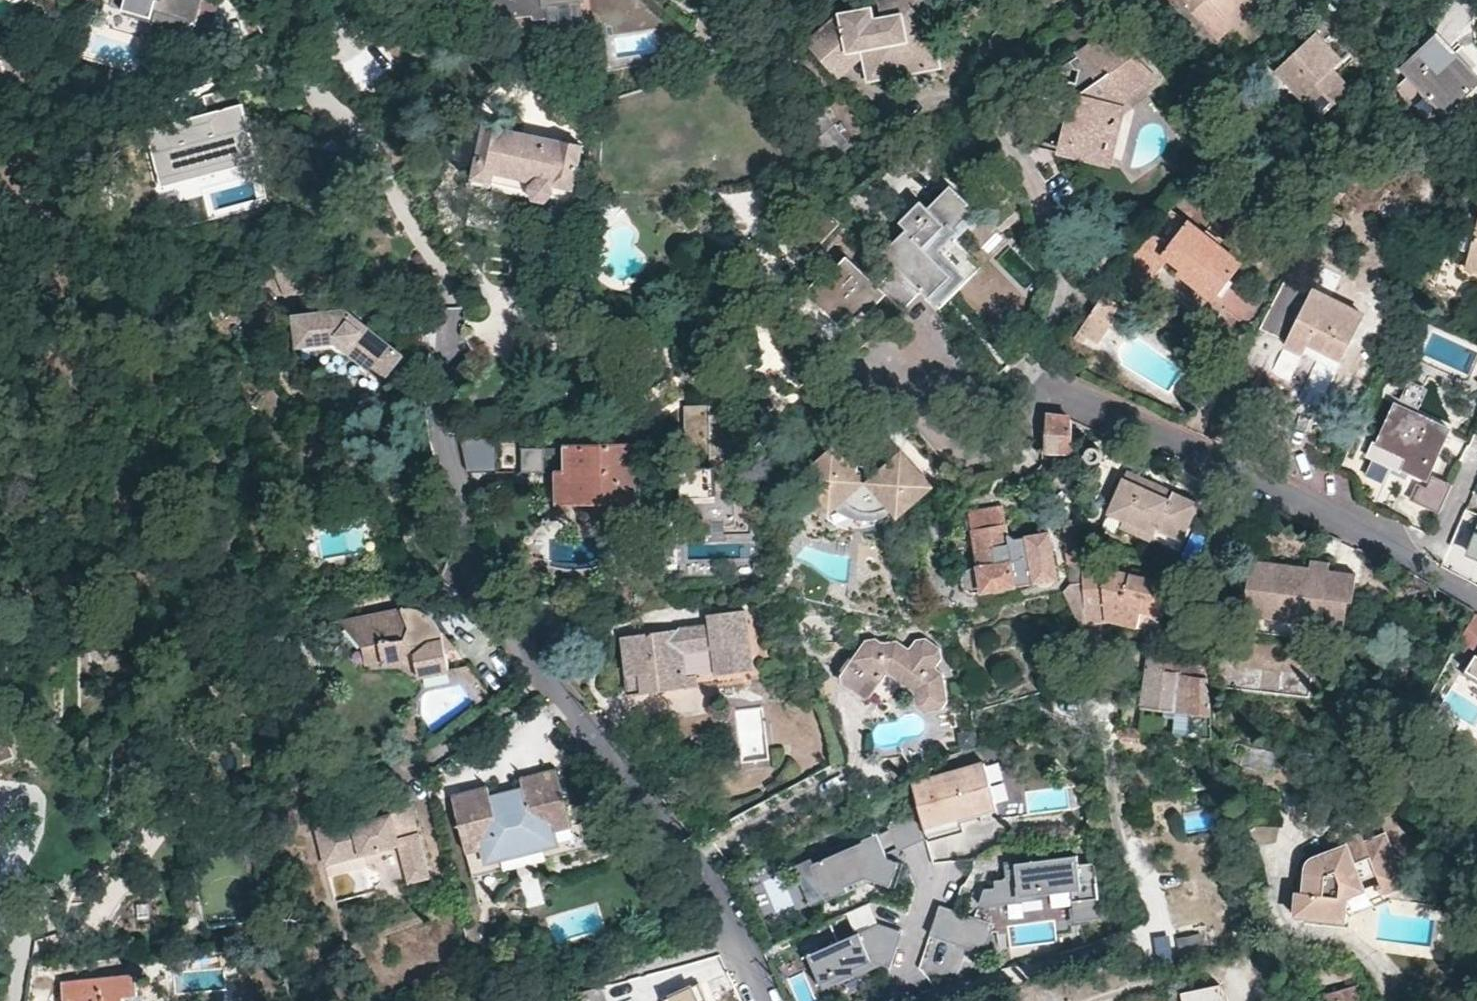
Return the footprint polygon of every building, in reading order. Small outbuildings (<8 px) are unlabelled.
[(111,5),(155,18),(156,10),(196,22),(202,0),(112,0),(111,5)] [(501,18),(508,17),(546,13),(546,20),(572,18),(571,2),(586,1),(585,0),(499,0),(501,18)] [(917,0),(876,0),(879,12),(871,14),(868,2),(835,12),(819,25),(842,51),(846,48),(861,44),(863,50),(868,70),(888,65),(886,57),(901,54),(898,46),(906,44),(911,63),(938,56),(933,33),(924,26),(917,0)] [(928,0),(917,0),(924,26),(933,33),(938,56),(911,63),(906,44),(898,46),(901,54),(886,57),(888,65),(868,70),(869,77),(944,57),(928,0)] [(1216,39),(1232,24),(1225,18),(1243,0),(1178,0),(1216,39)] [(1232,24),(1258,1),(1257,0),(1243,0),(1225,18),(1232,24)] [(842,51),(819,25),(804,39),(835,75),(863,50),(861,44),(846,48),(842,51)] [(1315,33),(1276,71),(1320,117),(1350,88),(1337,75),(1332,70),(1342,61),(1315,33)] [(1123,62),(1103,34),(1088,45),(1066,60),(1072,68),(1075,69),(1073,82),(1035,74),(1031,95),(1048,99),(1045,113),(1047,114),(1042,139),(1097,151),(1107,109),(1154,77),(1131,57),(1123,62)] [(1445,114),(1472,87),(1448,61),(1455,54),(1436,35),(1402,69),(1409,76),(1421,89),(1445,114)] [(1448,61),(1472,87),(1476,82),(1476,76),(1455,54),(1448,61)] [(1409,76),(1398,87),(1410,99),(1421,89),(1409,76)] [(160,180),(210,166),(209,161),(226,157),(227,163),(247,158),(234,106),(213,111),(215,120),(149,137),(160,180)] [(810,144),(813,143),(829,163),(849,146),(822,113),(801,131),(810,144)] [(582,149),(537,142),(484,132),(475,186),(531,197),(533,203),(546,206),(551,200),(571,203),(582,149)] [(96,208),(108,203),(101,187),(89,192),(96,208)] [(1149,283),(1167,258),(1193,279),(1190,283),(1213,300),(1233,273),(1240,264),(1170,210),(1150,235),(1147,232),(1122,263),(1149,283)] [(902,227),(919,246),(906,258),(898,250),(888,259),(896,268),(895,270),(920,293),(955,259),(950,254),(968,237),(950,218),(930,236),(913,217),(902,227)] [(1466,267),(1476,270),(1476,225),(1466,267)] [(833,319),(847,334),(865,316),(872,308),(878,314),(892,301),(902,311),(920,293),(895,270),(878,288),(850,263),(833,278),(830,274),(808,295),(823,310),(822,315),(824,320),(828,320),(833,319)] [(1342,360),(1359,325),(1327,309),(1332,299),(1315,289),(1313,292),(1286,278),(1258,330),(1303,354),(1308,343),(1342,360)] [(1123,305),(1104,294),(1069,341),(1078,347),(1085,337),(1097,345),(1113,325),(1110,322),(1123,305)] [(1332,299),(1327,309),(1359,325),(1364,314),(1332,299)] [(878,314),(872,308),(865,316),(870,321),(878,314)] [(348,309),(293,316),(297,348),(337,343),(386,382),(407,355),(348,309)] [(1308,343),(1303,354),(1336,370),(1342,360),(1308,343)] [(1392,404),(1375,443),(1408,458),(1404,470),(1426,480),(1450,429),(1392,404)] [(684,457),(708,458),(708,494),(685,495),(685,528),(724,527),(724,534),(753,534),(751,493),(732,493),(732,481),(732,473),(731,458),(730,405),(683,407),(684,457)] [(1047,416),(1046,428),(1047,453),(1073,452),(1072,421),(1066,417),(1047,416)] [(462,435),(463,469),(494,468),(493,434),(462,435)] [(879,472),(880,478),(856,476),(859,441),(840,440),(840,446),(800,481),(807,488),(809,499),(815,509),(822,516),(828,521),(836,525),(842,528),(849,530),(860,531),(868,531),(880,528),(891,522),(907,508),(929,488),(902,459),(894,466),(887,466),(882,468),(879,472)] [(1375,443),(1370,454),(1404,470),(1408,458),(1375,443)] [(540,452),(564,452),(564,470),(556,471),(556,485),(557,503),(603,502),(603,513),(641,512),(639,444),(564,446),(564,447),(524,447),(524,471),(540,471),(540,452)] [(1090,446),(1088,447),(1086,448),(1084,450),(1083,453),(1083,455),(1083,457),(1084,459),(1086,462),(1087,463),(1090,464),(1092,463),(1096,463),(1098,461),(1100,459),(1100,456),(1100,454),(1100,453),(1099,450),(1098,449),(1097,448),(1096,447),(1093,446),(1092,446),(1090,446)] [(564,470),(564,452),(540,452),(540,471),(556,471),(564,470)] [(1127,471),(1124,478),(1151,492),(1157,485),(1127,471)] [(1157,485),(1151,492),(1124,478),(1107,512),(1123,520),(1155,534),(1158,529),(1182,541),(1198,504),(1157,485)] [(732,481),(732,493),(751,493),(751,482),(732,481)] [(1042,535),(1017,538),(1007,531),(1003,505),(969,512),(978,568),(967,570),(963,575),(961,580),(962,586),(964,590),(968,592),(974,593),(1059,579),(1051,540),(1042,535)] [(1123,520),(1120,526),(1151,540),(1153,538),(1155,534),(1123,520)] [(1178,549),(1182,541),(1158,529),(1155,534),(1153,538),(1178,549)] [(1467,562),(1476,565),(1476,536),(1467,562)] [(1078,541),(1066,542),(1067,562),(1070,562),(1081,561),(1078,541)] [(1325,568),(1324,561),(1305,559),(1305,566),(1325,568)] [(1081,561),(1070,562),(1072,583),(1082,582),(1081,570),(1081,561)] [(1279,618),(1280,609),(1294,610),(1294,619),(1314,621),(1342,622),(1344,594),(1350,594),(1352,571),(1325,568),(1305,566),(1248,562),(1243,615),(1258,616),(1279,618)] [(1105,621),(1106,619),(1157,632),(1166,601),(1152,598),(1157,580),(1122,571),(1100,566),(1100,568),(1081,570),(1082,582),(1084,622),(1105,621)] [(1064,592),(1086,632),(1084,622),(1082,582),(1072,583),(1066,589),(1064,592)] [(391,667),(406,664),(415,653),(418,655),(421,658),(425,678),(428,677),(453,673),(450,652),(455,648),(429,617),(423,613),(416,610),(408,609),(397,611),(376,614),(345,620),(369,650),(372,666),(389,663),(391,667)] [(709,624),(666,630),(667,637),(653,639),(651,632),(622,636),(629,694),(634,693),(660,689),(716,683),(715,674),(739,671),(738,660),(750,658),(743,609),(708,614),(709,624)] [(1280,609),(1279,618),(1294,619),(1294,610),(1280,609)] [(1472,616),(1456,642),(1460,645),(1476,656),(1476,618),(1472,616)] [(667,637),(666,630),(651,632),(653,639),(667,637)] [(870,695),(887,671),(911,689),(916,705),(923,709),(926,708),(941,704),(946,697),(943,675),(941,671),(933,665),(939,656),(938,647),(924,637),(914,639),(907,647),(896,639),(881,641),(874,637),(865,638),(839,676),(840,682),(863,698),(870,695)] [(1208,675),(1203,659),(1175,655),(1147,652),(1145,663),(1140,706),(1175,710),(1187,710),(1186,733),(1212,735),(1212,712),(1210,705),(1209,686),(1208,675)] [(1208,675),(1209,686),(1309,696),(1311,673),(1237,668),(1238,659),(1203,654),(1203,659),(1208,675)] [(738,660),(739,671),(751,669),(750,658),(738,660)] [(1093,677),(1107,675),(1103,659),(1089,662),(1093,677)] [(23,761),(0,705),(0,770),(23,761)] [(1121,728),(1121,738),(1139,740),(1139,729),(1121,728)] [(1242,756),(1240,768),(1269,774),(1274,755),(1245,748),(1242,756)] [(1220,754),(1211,756),(1214,771),(1223,769),(1220,754)] [(916,800),(923,826),(960,816),(994,807),(985,774),(982,762),(947,773),(917,782),(911,784),(916,800)] [(521,781),(524,792),(491,798),(489,789),(450,796),(470,880),(503,873),(501,859),(542,851),(545,864),(587,855),(581,828),(570,830),(557,774),(521,781)] [(524,792),(521,781),(489,789),(491,798),(524,792)] [(896,817),(886,821),(897,844),(925,835),(923,826),(916,800),(896,817)] [(310,831),(319,870),(395,852),(404,888),(426,883),(407,808),(386,812),(387,819),(349,828),(348,822),(310,831)] [(348,822),(349,828),(387,819),(386,812),(348,822)] [(1377,826),(1363,833),(1376,875),(1379,882),(1403,870),(1380,830),(1377,826)] [(1343,913),(1344,893),(1347,889),(1376,875),(1363,833),(1358,835),(1354,828),(1336,837),(1337,842),(1312,855),(1307,859),(1305,863),(1304,866),(1302,871),(1302,890),(1294,891),(1294,915),(1304,915),(1343,916),(1343,913)] [(876,832),(812,866),(824,895),(849,885),(846,877),(865,870),(897,881),(905,859),(885,852),(876,832)] [(545,864),(542,851),(501,859),(503,873),(545,864)] [(1076,857),(1007,862),(1008,879),(987,880),(988,903),(1020,901),(1019,893),(1072,889),(1074,920),(1101,918),(1098,866),(1077,867),(1076,857)] [(1302,871),(1295,870),(1294,891),(1302,890),(1302,871)] [(972,916),(942,906),(931,936),(961,946),(972,916)] [(880,924),(812,956),(822,979),(871,958),(889,963),(900,932),(880,924)] [(1359,973),(1355,962),(1310,973),(1313,983),(1320,981),(1321,984),(1340,979),(1359,973)] [(62,1000),(123,1000),(138,999),(135,975),(60,983),(62,1000)] [(1221,1000),(1219,985),(1193,991),(1180,993),(1182,1000),(1222,1000),(1221,1000)] [(1328,1000),(1360,1000),(1356,985),(1326,993),(1328,1000)] [(605,986),(577,990),(579,1000),(607,1000),(605,986)] [(689,986),(665,998),(666,1000),(696,1000),(689,986)]
